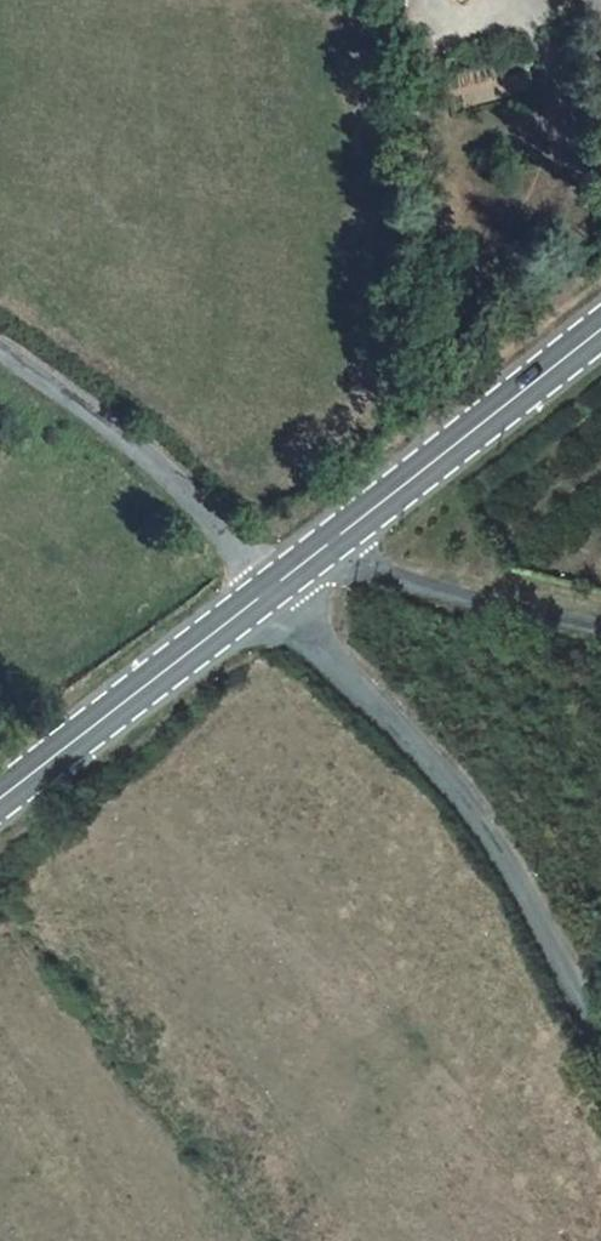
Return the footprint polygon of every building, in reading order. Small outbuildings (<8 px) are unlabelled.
[(285,513),(273,504),(265,514),(277,522),(285,513)]
